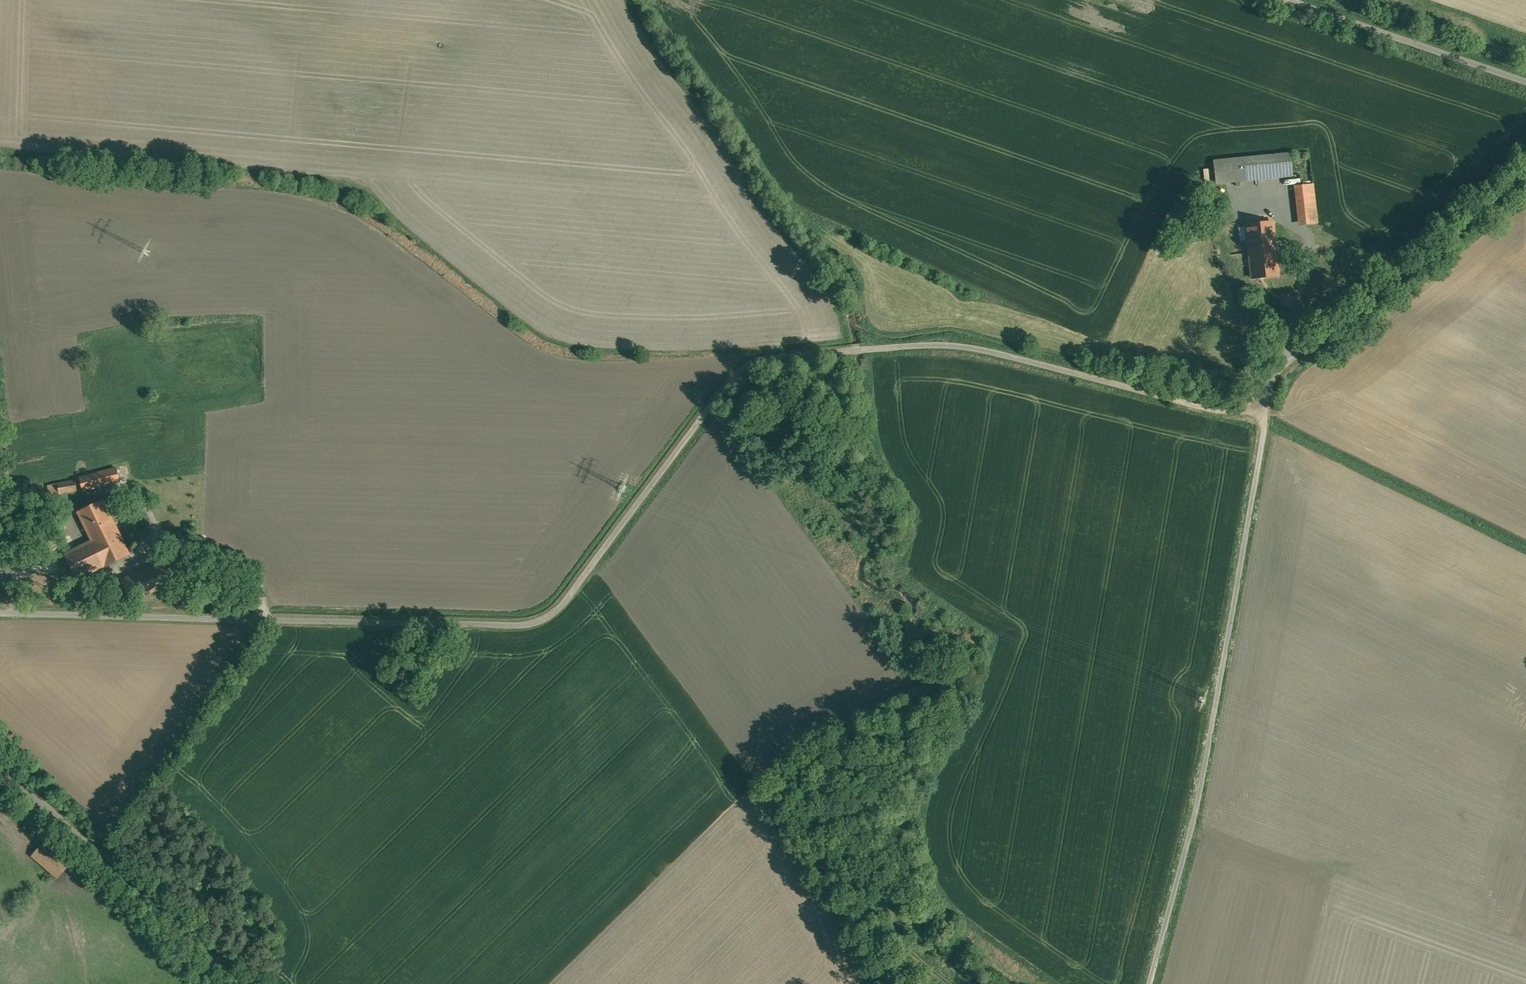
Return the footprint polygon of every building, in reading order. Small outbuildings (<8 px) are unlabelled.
[(1281,154),(1215,161),(1217,183),(1283,176),(1281,154)] [(1312,184),(1301,185),(1306,225),(1317,223),(1312,184)] [(1273,222),(1246,224),(1249,255),(1276,252),(1273,222)] [(1276,252),(1249,255),(1252,278),(1278,275),(1276,252)] [(116,468),(80,477),(84,490),(119,481),(116,468)] [(75,480),(57,483),(59,493),(77,490),(75,480)] [(103,500),(79,512),(93,540),(93,541),(117,530),(103,500)] [(117,530),(93,541),(93,540),(65,554),(77,579),(129,554),(117,530)]
